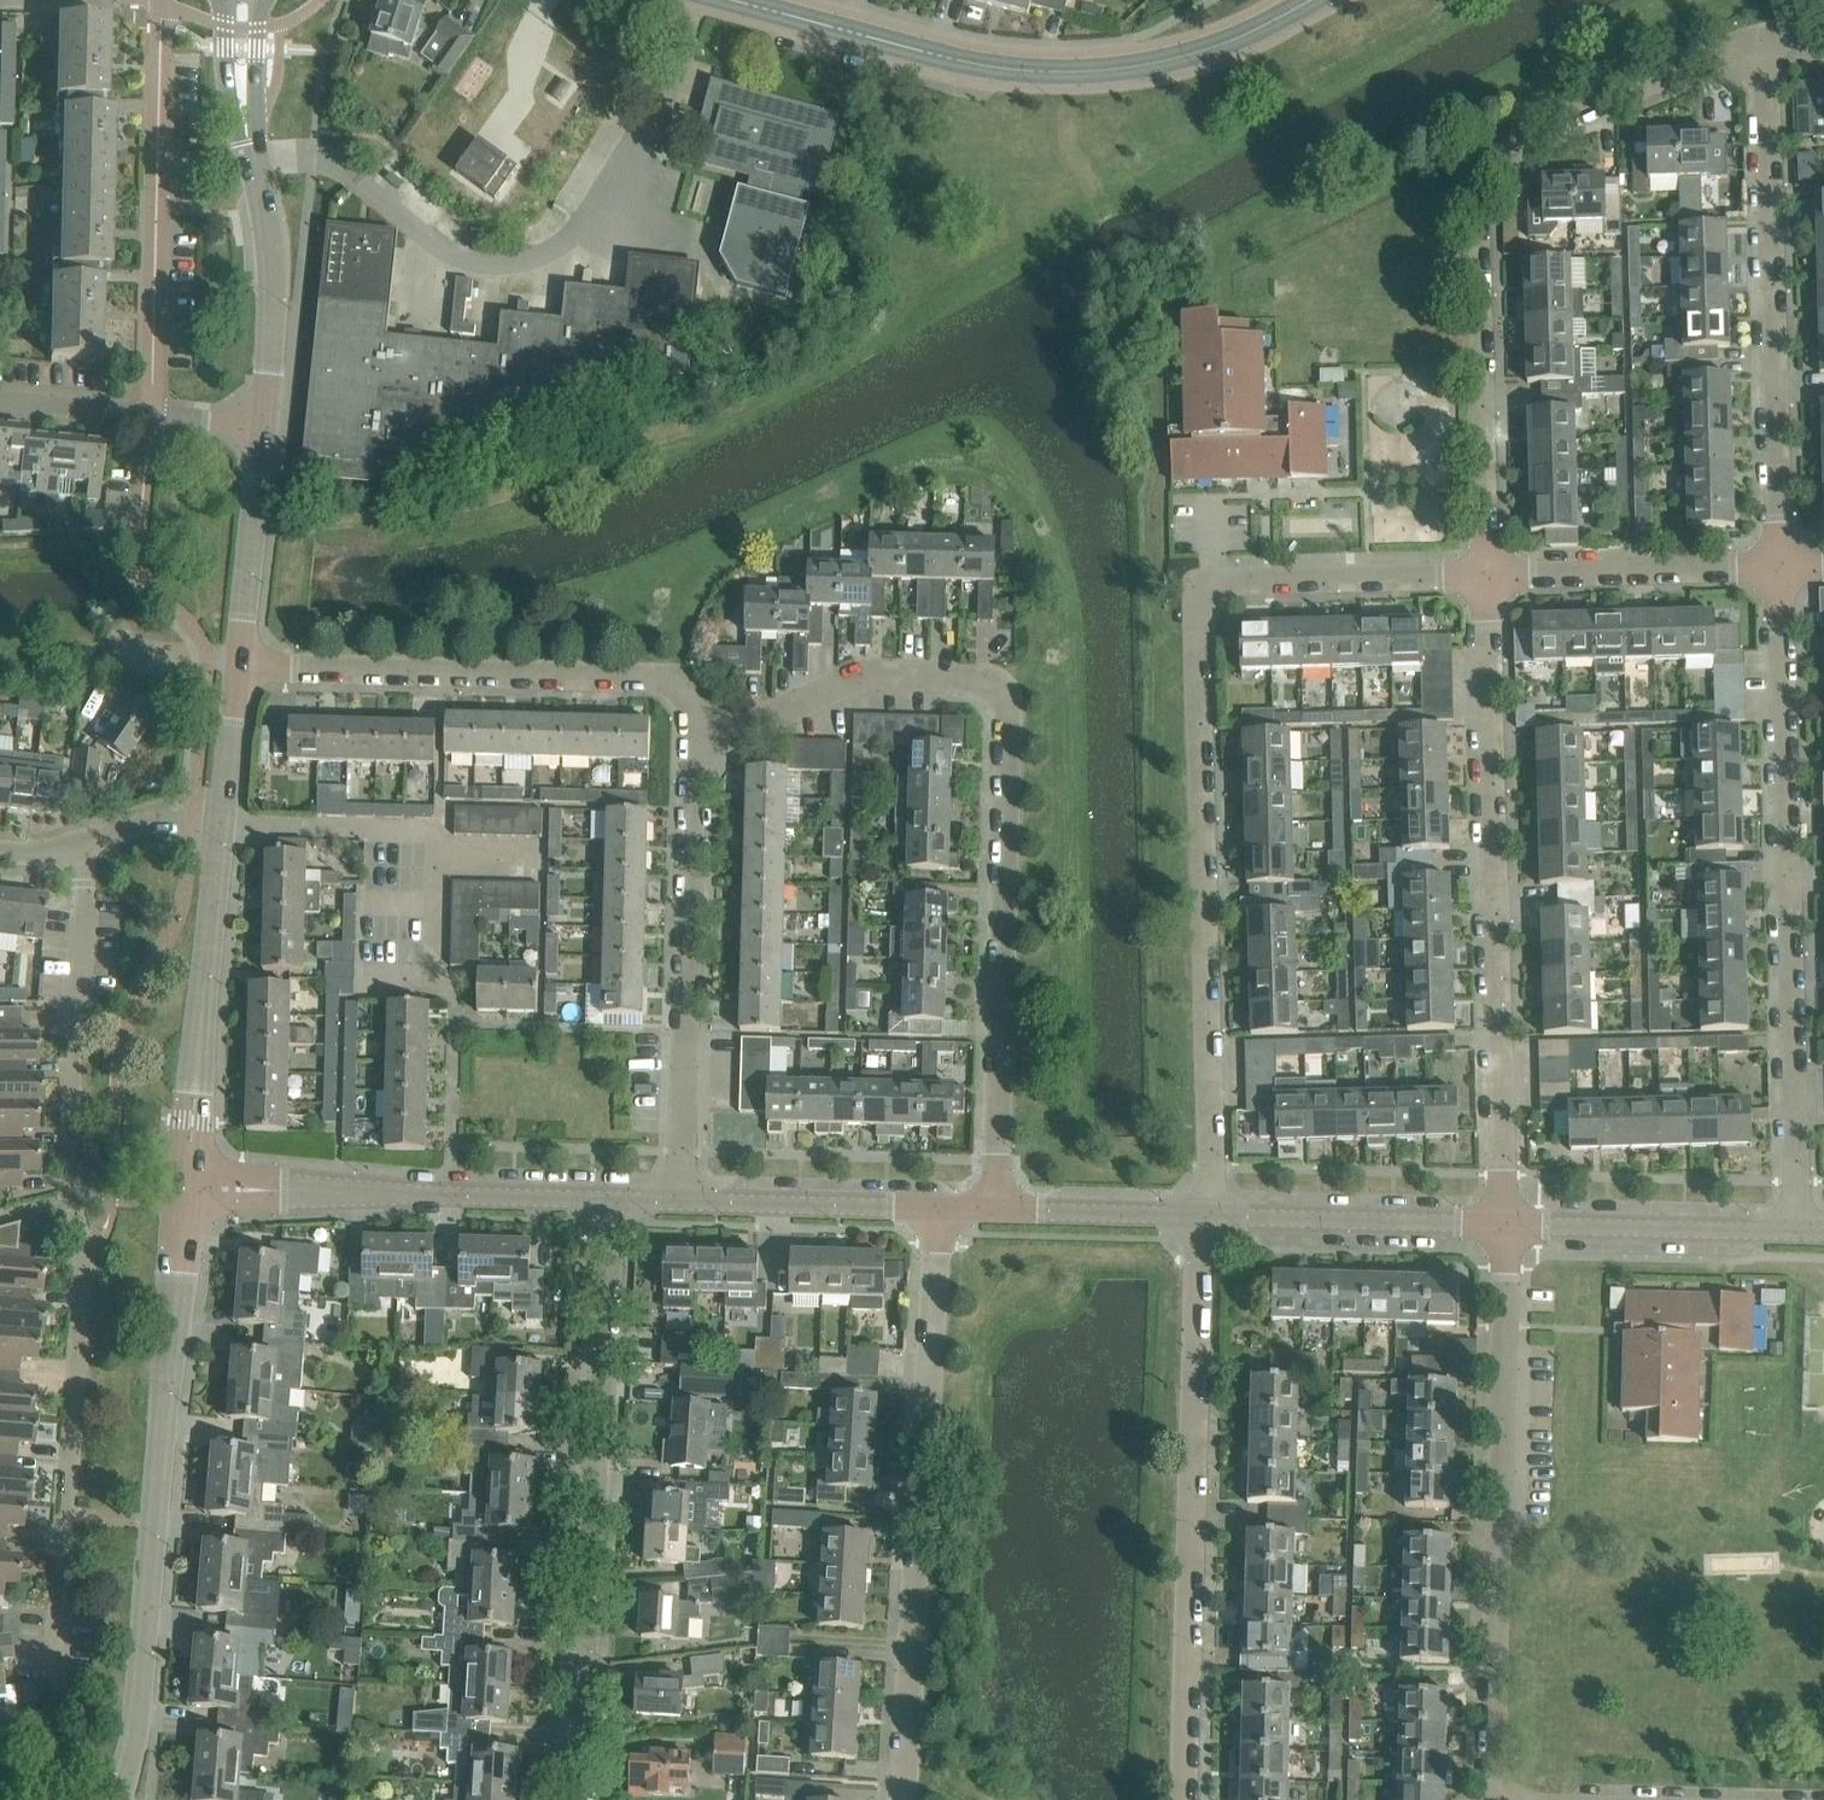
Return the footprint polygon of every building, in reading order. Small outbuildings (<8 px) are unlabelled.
[(374,37),(369,52),(390,58),(391,55),(408,61),(426,1),(422,0),(391,0),(391,2),(385,0),(383,0),(378,19),(371,16),(366,31),(373,33),(372,36),(374,37)] [(999,7),(1028,15),(1031,5),(1038,7),(1051,11),(1054,0),(1000,0),(999,7)] [(1084,4),(1081,14),(1101,19),(1104,9),(1084,4)] [(106,162),(107,120),(107,111),(100,111),(102,49),(109,49),(109,20),(60,19),(58,98),(65,99),(61,279),(54,279),(52,359),(101,360),(102,331),(95,331),(96,269),(103,269),(105,218),(112,218),(113,162),(106,162)] [(473,29),(467,24),(462,30),(446,19),(436,32),(450,42),(433,66),(447,76),(473,38),(469,35),(473,29)] [(16,35),(16,24),(1,23),(1,34),(16,35)] [(16,46),(16,41),(16,35),(1,34),(1,46),(16,46)] [(16,57),(16,46),(1,46),(1,57),(16,57)] [(16,69),(16,57),(1,57),(0,68),(16,69)] [(15,80),(16,69),(0,68),(0,80),(15,80)] [(15,80),(0,80),(0,90),(0,91),(15,91),(15,80)] [(715,88),(697,157),(758,174),(753,193),(739,189),(721,258),(737,286),(787,300),(835,120),(715,88)] [(1798,119),(1798,137),(1814,137),(1814,139),(1823,139),(1823,90),(1813,90),(1813,119),(1798,119)] [(15,91),(0,91),(0,102),(15,103),(15,91)] [(363,97),(354,107),(364,116),(373,106),(363,97)] [(15,103),(0,102),(0,113),(14,114),(15,103)] [(14,124),(14,114),(0,113),(0,124),(14,124)] [(1699,127),(1679,128),(1679,132),(1680,180),(1681,219),(1702,219),(1701,179),(1710,179),(1727,178),(1727,162),(1727,144),(1710,144),(1709,136),(1709,131),(1700,131),(1699,131),(1699,127)] [(1648,133),(1648,155),(1633,155),(1634,194),(1652,193),(1651,180),(1680,180),(1678,132),(1648,133)] [(519,168),(481,141),(458,172),(497,200),(519,168)] [(377,148),(363,147),(362,156),(376,158),(377,148)] [(1574,176),(1575,224),(1604,224),(1605,236),(1621,236),(1620,197),(1605,197),(1604,175),(1594,176),(1594,169),(1574,169),(1574,176)] [(1538,191),(1528,192),(1528,199),(1529,238),(1545,238),(1551,237),(1559,227),(1575,224),(1574,176),(1543,177),(1543,181),(1538,182),(1538,191)] [(1815,194),(1816,225),(1823,225),(1823,194),(1815,194)] [(1727,226),(1703,227),(1680,228),(1680,258),(1728,257),(1727,226)] [(1630,259),(1640,259),(1639,229),(1629,229),(1630,259)] [(502,354),(383,341),(394,237),(332,231),(306,474),(368,481),(372,446),(495,459),(498,424),(559,431),(563,396),(621,402),(625,368),(685,374),(686,363),(697,270),(634,263),(631,297),(570,291),(566,325),(506,319),(502,354)] [(1681,288),(1729,287),(1728,257),(1680,258),(1681,288)] [(1640,259),(1630,259),(1631,289),(1640,289),(1640,267),(1640,259)] [(1613,290),(1622,290),(1622,260),(1612,260),(1613,290)] [(1571,261),(1548,261),(1524,262),(1525,292),(1572,291),(1571,261)] [(457,279),(455,300),(466,301),(471,302),(473,281),(457,279)] [(1681,288),(1682,318),(1729,317),(1729,287),(1681,288)] [(1640,289),(1631,289),(1631,320),(1641,319),(1640,289)] [(1613,320),(1623,320),(1622,290),(1613,290),(1613,320)] [(1572,291),(1525,292),(1526,322),(1573,321),(1584,321),(1583,291),(1572,291)] [(1257,480),(1327,478),(1327,476),(1321,476),(1320,443),(1326,443),(1325,407),(1289,408),(1289,419),(1265,419),(1263,337),(1249,337),(1249,323),(1219,324),(1219,314),(1182,315),(1183,339),(1186,445),(1171,446),(1172,482),(1247,480),(1247,475),(1257,475),(1257,480)] [(1665,347),(1652,347),(1652,360),(1652,364),(1666,363),(1678,363),(1713,362),(1713,348),(1730,347),(1729,317),(1682,318),(1683,341),(1665,341),(1665,347)] [(1573,351),(1573,321),(1526,322),(1526,352),(1573,351)] [(452,324),(451,334),(475,337),(476,326),(469,325),(464,325),(452,324)] [(1623,334),(1614,335),(1614,350),(1624,350),(1623,334)] [(1545,397),(1582,396),(1582,395),(1592,395),(1591,379),(1582,380),(1581,351),(1573,351),(1526,352),(1527,383),(1545,382),(1545,397)] [(1713,362),(1678,363),(1678,379),(1684,379),(1684,408),(1732,407),(1731,376),(1713,377),(1713,362)] [(1321,384),(1345,384),(1344,369),(1320,370),(1321,384)] [(1625,378),(1605,378),(1605,379),(1606,395),(1626,395),(1625,378)] [(1582,396),(1545,397),(1545,411),(1528,412),(1529,442),(1576,441),(1575,412),(1583,412),(1582,396)] [(1733,437),(1732,407),(1684,408),(1685,438),(1733,437)] [(1644,439),(1643,409),(1633,409),(1634,439),(1644,439)] [(7,483),(21,484),(20,491),(21,491),(27,428),(1,425),(0,433),(0,482),(7,483)] [(47,494),(52,437),(27,435),(28,428),(27,428),(21,491),(35,493),(47,494)] [(47,494),(58,496),(60,480),(74,481),(78,440),(52,437),(47,494)] [(1686,468),(1733,467),(1733,437),(1685,438),(1686,468)] [(1616,470),(1627,469),(1626,439),(1616,440),(1616,470)] [(1644,439),(1634,439),(1635,469),(1644,469),(1644,439)] [(74,481),(89,483),(87,498),(99,500),(104,442),(78,440),(74,481)] [(1530,472),(1577,471),(1576,441),(1529,442),(1530,472)] [(1733,467),(1686,468),(1687,498),(1734,496),(1733,467)] [(1627,469),(1616,470),(1617,499),(1611,499),(1611,500),(1628,499),(1627,469)] [(1645,499),(1645,498),(1644,469),(1635,469),(1635,499),(1645,499)] [(1577,471),(1530,472),(1530,502),(1578,501),(1577,471)] [(1734,496),(1687,498),(1688,528),(1735,527),(1734,496)] [(1651,530),(1651,499),(1651,498),(1645,498),(1645,499),(1635,499),(1636,530),(1651,530)] [(1628,499),(1611,500),(1612,531),(1628,531),(1628,499)] [(1578,501),(1530,502),(1531,533),(1546,532),(1546,542),(1551,546),(1579,546),(1578,501)] [(84,529),(103,528),(105,512),(85,512),(84,529)] [(32,520),(17,521),(18,532),(32,531),(32,520)] [(3,533),(18,532),(17,521),(2,522),(3,533)] [(886,579),(902,580),(903,540),(871,539),(871,551),(870,567),(871,567),(869,647),(870,648),(871,619),(885,619),(886,579)] [(931,620),(933,540),(903,540),(902,580),(918,580),(917,620),(931,620)] [(964,541),(933,540),(931,620),(945,621),(947,581),(963,582),(964,541)] [(995,542),(964,541),(963,582),(979,582),(978,621),(993,622),(995,542)] [(871,551),(841,551),(841,566),(840,607),(840,616),(856,617),(855,647),(869,647),(871,567),(870,567),(871,551)] [(809,595),(807,675),(808,675),(809,646),(823,646),(824,607),(840,607),(841,566),(809,565),(809,580),(808,595),(809,595)] [(766,594),(748,593),(746,673),(761,673),(762,634),(778,634),(779,579),(767,579),(766,594)] [(809,580),(779,579),(778,634),(794,635),(793,674),(807,675),(809,595),(808,595),(809,580)] [(1714,626),(1714,612),(1684,613),(1685,660),(1713,660),(1715,660),(1715,652),(1741,651),(1740,625),(1714,626)] [(1685,660),(1684,613),(1654,614),(1655,661),(1685,660)] [(1624,615),(1625,662),(1655,661),(1654,614),(1624,615)] [(1595,663),(1593,615),(1563,616),(1565,663),(1595,663)] [(1624,615),(1593,615),(1595,663),(1595,676),(1625,675),(1625,662),(1624,615)] [(1533,617),(1534,628),(1526,628),(1526,631),(1514,631),(1515,665),(1565,663),(1563,616),(1533,617)] [(1422,636),(1421,620),(1391,621),(1392,668),(1421,667),(1423,667),(1422,666),(1422,651),(1452,650),(1452,636),(1422,636)] [(1392,668),(1391,621),(1361,622),(1362,669),(1392,668)] [(1331,622),(1301,623),(1302,670),(1332,670),(1331,622)] [(1362,669),(1361,622),(1331,622),(1332,670),(1362,669)] [(1301,623),(1271,624),(1272,671),(1302,670),(1301,623)] [(1272,671),(1271,624),(1240,625),(1242,672),(1272,671)] [(722,648),(712,648),(706,667),(722,667),(722,648)] [(1422,666),(1453,665),(1452,650),(1422,651),(1422,666)] [(1713,666),(1744,665),(1744,651),(1741,651),(1715,652),(1715,660),(1713,660),(1713,666)] [(1421,680),(1453,679),(1453,665),(1422,666),(1423,667),(1421,667),(1421,680)] [(1714,680),(1745,679),(1744,665),(1713,666),(1714,680)] [(1453,679),(1421,680),(1422,693),(1453,692),(1453,679)] [(1714,694),(1745,693),(1745,679),(1714,680),(1714,694)] [(1453,692),(1422,693),(1422,707),(1454,706),(1453,692)] [(1715,708),(1745,708),(1745,693),(1714,694),(1715,708)] [(130,695),(98,741),(125,761),(158,714),(130,695)] [(19,707),(18,717),(43,720),(44,710),(45,700),(20,697),(19,707)] [(19,707),(4,705),(3,716),(18,717),(19,707)] [(1454,706),(1422,707),(1422,709),(1423,709),(1423,722),(1454,721),(1454,706)] [(1715,708),(1715,711),(1715,722),(1746,721),(1745,708),(1715,708)] [(1393,723),(1403,722),(1423,722),(1423,709),(1422,709),(1422,711),(1393,712),(1393,723)] [(1274,726),(1273,713),(1273,710),(1243,711),(1243,727),(1274,726)] [(1567,726),(1566,715),(1567,715),(1567,710),(1536,711),(1536,727),(1567,726)] [(1715,722),(1715,711),(1686,712),(1686,723),(1715,722)] [(1363,723),(1393,723),(1393,712),(1363,713),(1363,723)] [(1686,723),(1686,712),(1656,713),(1656,724),(1686,723)] [(1304,725),(1303,714),(1274,715),(1273,713),(1274,726),(1304,725)] [(1304,725),(1333,724),(1333,713),(1303,714),(1304,725)] [(1363,723),(1363,713),(1333,713),(1333,724),(1363,723)] [(1627,724),(1626,713),(1596,714),(1597,725),(1627,724)] [(1656,724),(1656,713),(1626,713),(1627,724),(1656,724)] [(1597,725),(1596,714),(1567,715),(1566,715),(1567,726),(1597,725)] [(447,716),(446,756),(475,757),(476,717),(447,716)] [(870,746),(870,716),(855,716),(854,746),(864,746),(870,746)] [(884,747),(885,716),(870,716),(870,746),(884,747)] [(898,747),(899,717),(885,716),(884,747),(898,747)] [(504,758),(505,718),(476,717),(475,757),(504,758)] [(913,746),(913,717),(899,717),(898,747),(912,747),(912,746),(913,746)] [(927,746),(928,717),(913,717),(913,746),(927,746)] [(928,717),(927,746),(942,747),(943,718),(928,717)] [(533,759),(534,719),(505,718),(504,758),(533,759)] [(913,746),(912,746),(912,747),(911,777),(951,778),(952,762),(963,762),(963,747),(963,718),(943,718),(942,747),(927,746),(913,746)] [(562,759),(563,719),(534,719),(533,759),(562,759)] [(591,760),(592,720),(563,719),(562,759),(591,760)] [(592,720),(591,760),(620,761),(621,721),(592,720)] [(620,761),(620,773),(649,774),(650,762),(651,722),(622,721),(620,761)] [(276,728),(275,756),(289,757),(289,761),(313,762),(319,762),(320,722),(290,722),(290,729),(276,728)] [(348,763),(349,723),(320,722),(319,762),(348,763)] [(377,764),(378,724),(349,723),(348,763),(377,764)] [(377,764),(406,765),(407,725),(378,724),(377,764)] [(435,765),(437,726),(407,725),(406,765),(435,765)] [(1400,729),(1400,753),(1401,760),(1448,759),(1447,728),(1400,729)] [(1740,729),(1681,730),(1682,760),(1694,760),(1741,759),(1740,729)] [(1332,762),(1342,761),(1342,731),(1331,731),(1332,762)] [(1349,761),(1360,761),(1359,731),(1349,731),(1349,761)] [(1643,761),(1654,761),(1653,731),(1642,731),(1643,761)] [(1625,762),(1636,761),(1636,732),(1624,732),(1625,762)] [(1291,733),(1267,733),(1243,734),(1244,764),(1291,763),(1291,733)] [(1584,733),(1537,734),(1537,765),(1585,763),(1584,733)] [(802,741),(788,741),(787,741),(786,770),(787,770),(787,771),(801,772),(802,741)] [(801,772),(816,772),(817,741),(802,741),(801,772)] [(816,772),(831,772),(831,742),(817,741),(816,772)] [(831,772),(834,772),(846,773),(847,742),(831,742),(831,772)] [(853,775),(863,776),(864,746),(854,746),(853,775)] [(76,750),(71,790),(93,792),(98,753),(76,750)] [(7,808),(12,765),(14,754),(0,752),(0,807),(7,808)] [(12,765),(7,808),(32,811),(37,768),(38,757),(14,754),(12,765)] [(37,768),(32,811),(57,814),(60,790),(62,771),(63,759),(38,757),(37,768)] [(1401,760),(1401,790),(1449,789),(1448,759),(1401,760)] [(1742,789),(1741,759),(1694,760),(1695,790),(1742,789)] [(1332,792),(1343,792),(1342,761),(1332,762),(1332,792)] [(1350,792),(1361,791),(1360,761),(1349,761),(1350,792)] [(1626,793),(1633,792),(1637,792),(1636,761),(1625,762),(1626,793)] [(1644,792),(1655,792),(1654,761),(1643,761),(1644,792)] [(1291,763),(1244,764),(1245,794),(1292,793),(1291,763)] [(1585,763),(1537,765),(1538,795),(1586,793),(1585,763)] [(786,799),(787,771),(787,770),(786,770),(748,769),(747,798),(786,799)] [(834,772),(833,800),(845,801),(846,773),(834,772)] [(853,775),(852,799),(862,799),(863,776),(853,775)] [(898,777),(897,807),(961,809),(962,795),(951,794),(951,778),(911,777),(898,777)] [(466,800),(466,787),(445,786),(445,800),(466,800)] [(503,801),(503,788),(483,788),(483,800),(503,801)] [(523,801),(524,789),(503,788),(503,801),(523,801)] [(1401,790),(1402,820),(1449,819),(1449,789),(1401,790)] [(1743,819),(1742,789),(1695,790),(1696,821),(1743,819)] [(561,802),(561,791),(541,790),(541,802),(561,802)] [(590,803),(590,792),(561,791),(561,802),(590,803)] [(1351,822),(1362,822),(1361,791),(1350,792),(1351,822)] [(619,804),(620,792),(590,792),(590,803),(619,804)] [(620,792),(619,804),(639,805),(639,793),(620,792)] [(1343,792),(1332,792),(1333,822),(1344,822),(1343,792)] [(1626,822),(1638,822),(1637,792),(1633,792),(1626,793),(1626,822)] [(1656,822),(1655,792),(1644,792),(1645,822),(1656,822)] [(1292,793),(1245,794),(1246,824),(1293,823),(1292,793)] [(1586,793),(1538,795),(1539,825),(1587,824),(1586,793)] [(747,798),(746,827),(786,828),(786,799),(747,798)] [(832,829),(824,829),(844,830),(845,801),(833,800),(832,829)] [(806,802),(806,812),(822,812),(822,802),(806,802)] [(346,817),(347,804),(318,803),(318,816),(346,817)] [(376,818),(376,805),(347,804),(346,817),(376,818)] [(405,819),(405,806),(376,805),(376,818),(405,819)] [(405,806),(405,819),(435,819),(435,806),(405,806)] [(456,807),(455,811),(455,835),(469,836),(470,807),(456,807)] [(470,807),(469,836),(484,836),(485,807),(470,807)] [(499,808),(485,807),(484,836),(498,837),(499,808)] [(896,837),(902,838),(950,839),(950,823),(961,823),(961,809),(897,807),(896,837)] [(499,808),(498,837),(513,837),(514,808),(499,808)] [(528,809),(514,808),(513,837),(528,837),(528,809)] [(543,809),(528,809),(528,837),(542,838),(543,809)] [(550,839),(562,839),(563,810),(550,809),(550,839)] [(647,841),(648,812),(608,811),(608,840),(647,841)] [(851,836),(861,836),(862,812),(852,812),(851,836)] [(1403,849),(1397,850),(1397,851),(1397,865),(1433,864),(1433,850),(1450,849),(1449,819),(1402,820),(1403,849)] [(1690,849),(1691,865),(1727,864),(1726,850),(1744,850),(1743,819),(1696,821),(1696,849),(1690,849)] [(1344,822),(1333,822),(1334,852),(1335,852),(1345,852),(1344,822)] [(1626,822),(1627,852),(1627,853),(1639,853),(1638,822),(1626,822)] [(1645,822),(1645,837),(1654,836),(1659,829),(1659,823),(1656,823),(1656,822),(1645,822)] [(1293,823),(1246,824),(1246,854),(1294,853),(1293,823)] [(1539,825),(1540,855),(1587,853),(1587,824),(1539,825)] [(746,827),(746,856),(785,857),(786,828),(746,827)] [(844,859),(844,830),(824,829),(823,858),(844,859)] [(861,836),(851,836),(851,859),(861,859),(861,836)] [(909,846),(908,869),(960,870),(960,855),(949,855),(950,839),(902,838),(902,845),(909,846)] [(562,839),(550,839),(549,859),(562,860),(562,839)] [(340,872),(306,871),(307,855),(305,855),(306,841),(279,840),(279,854),(267,854),(266,883),(322,885),(340,885),(340,872)] [(647,871),(647,841),(608,840),(607,869),(647,871)] [(1294,853),(1246,854),(1246,855),(1244,857),(1244,867),(1247,870),(1247,885),(1265,884),(1265,899),(1301,898),(1313,897),(1312,882),(1311,881),(1301,882),(1295,882),(1294,853)] [(1587,853),(1540,855),(1541,885),(1558,885),(1558,899),(1604,898),(1604,897),(1594,897),(1594,882),(1588,882),(1587,853)] [(746,856),(745,885),(784,886),(785,857),(746,856)] [(831,859),(831,879),(843,879),(844,859),(823,858),(823,859),(831,859)] [(1387,880),(1387,864),(1361,865),(1361,880),(1387,880)] [(1389,910),(1404,909),(1405,910),(1452,909),(1451,878),(1434,878),(1433,864),(1388,865),(1389,910)] [(1745,909),(1745,890),(1745,879),(1727,879),(1727,864),(1691,865),(1691,882),(1697,882),(1698,910),(1745,909)] [(646,900),(647,871),(607,869),(606,899),(646,900)] [(549,877),(548,897),(561,897),(561,877),(549,877)] [(453,882),(453,896),(481,897),(482,883),(453,882)] [(321,914),(322,885),(266,883),(265,912),(305,913),(321,914)] [(481,897),(481,910),(495,910),(496,883),(482,883),(481,897)] [(496,883),(495,910),(510,911),(510,883),(496,883)] [(510,883),(510,911),(511,911),(525,911),(525,884),(510,883)] [(540,884),(525,884),(525,911),(540,911),(540,884)] [(745,885),(744,914),(783,915),(784,886),(745,885)] [(830,917),(842,917),(843,888),(831,887),(830,917)] [(24,895),(0,892),(0,935),(19,937),(24,895)] [(345,894),(344,914),(357,915),(358,895),(345,894)] [(43,940),(48,898),(24,895),(19,937),(43,940)] [(481,897),(453,896),(452,910),(481,911),(481,910),(481,897)] [(561,897),(548,897),(548,917),(560,917),(561,897)] [(959,899),(935,899),(907,898),(907,929),(947,930),(947,914),(958,914),(959,899)] [(1249,944),(1296,943),(1295,914),(1302,914),(1301,898),(1265,899),(1265,913),(1248,914),(1249,944)] [(1589,914),(1605,914),(1604,898),(1558,899),(1559,913),(1541,914),(1542,945),(1590,943),(1589,914)] [(645,929),(646,900),(606,899),(605,928),(645,929)] [(849,928),(859,928),(859,904),(849,904),(849,928)] [(1405,940),(1453,939),(1452,909),(1405,910),(1405,940)] [(1698,910),(1699,940),(1746,939),(1745,909),(1698,910)] [(481,911),(452,910),(452,924),(481,925),(481,923),(481,911)] [(510,911),(495,910),(481,910),(481,911),(481,923),(510,923),(511,911),(510,911)] [(1365,941),(1364,911),(1364,910),(1353,910),(1354,941),(1365,941)] [(1648,942),(1657,942),(1659,942),(1658,910),(1647,911),(1648,942)] [(525,911),(511,911),(510,923),(510,931),(528,931),(527,946),(540,946),(541,919),(540,919),(540,911),(525,911)] [(305,913),(265,912),(265,942),(304,943),(305,913)] [(344,914),(344,943),(333,942),(333,944),(356,944),(357,915),(344,914)] [(744,914),(743,943),(782,944),(783,915),(744,914)] [(819,916),(819,930),(830,930),(830,917),(819,916)] [(842,917),(830,917),(830,930),(829,946),(842,946),(842,917)] [(452,924),(452,938),(480,939),(481,925),(452,924)] [(644,958),(645,929),(605,928),(604,957),(644,958)] [(893,929),(892,959),(906,959),(957,961),(957,947),(947,946),(947,930),(907,929),(893,929)] [(1630,942),(1641,941),(1640,931),(1635,931),(1630,936),(1630,942)] [(546,955),(559,956),(559,934),(547,934),(546,955)] [(452,938),(451,952),(480,953),(480,939),(452,938)] [(1453,939),(1405,940),(1406,970),(1453,968),(1453,939)] [(1746,939),(1699,940),(1700,970),(1747,969),(1746,939)] [(1337,941),(1336,941),(1337,972),(1348,971),(1347,941),(1337,941)] [(1355,971),(1366,971),(1365,941),(1354,941),(1355,971)] [(1641,941),(1630,942),(1631,972),(1642,972),(1641,941)] [(304,943),(265,942),(264,971),(304,972),(304,943)] [(1659,942),(1657,942),(1648,942),(1649,972),(1660,971),(1659,942)] [(743,943),(742,972),(782,973),(782,944),(743,943)] [(1296,943),(1249,944),(1250,974),(1297,973),(1296,943)] [(1591,973),(1590,943),(1542,945),(1543,975),(1591,973)] [(328,979),(355,980),(356,944),(333,944),(333,962),(327,962),(326,979),(328,979)] [(849,946),(849,958),(865,958),(865,946),(849,946)] [(480,953),(451,952),(451,967),(480,967),(480,953)] [(829,954),(828,975),(841,975),(841,955),(829,954)] [(546,975),(558,975),(559,956),(546,955),(546,975)] [(643,987),(644,958),(604,957),(603,986),(643,987)] [(957,961),(906,959),(905,990),(945,991),(946,975),(957,975),(957,961)] [(847,988),(857,989),(858,965),(848,965),(847,988)] [(1453,968),(1406,970),(1407,1000),(1454,998),(1453,968)] [(1748,999),(1747,969),(1700,970),(1700,1000),(1748,999)] [(479,971),(478,1012),(508,1013),(509,972),(479,971)] [(1337,972),(1338,1001),(1349,1002),(1348,971),(1337,972)] [(1356,1001),(1366,1001),(1366,971),(1355,971),(1356,1001)] [(1649,1002),(1660,1001),(1660,971),(1649,972),(1649,1002)] [(537,1014),(539,973),(509,972),(508,1013),(537,1014)] [(742,972),(742,1001),(781,1002),(782,973),(742,972)] [(1643,1002),(1642,972),(1631,972),(1631,1002),(1643,1002)] [(1250,1004),(1298,1003),(1297,973),(1250,974),(1250,1004)] [(1591,1003),(1591,973),(1543,975),(1544,1004),(1591,1003)] [(841,975),(828,975),(827,1004),(840,1004),(841,975)] [(327,1016),(339,1017),(340,995),(355,995),(355,980),(328,979),(327,1016)] [(557,1014),(558,994),(572,994),(573,984),(546,983),(544,1014),(557,1014)] [(291,986),(251,985),(251,1014),(290,1015),(291,986)] [(643,1017),(643,987),(603,986),(603,1015),(643,1017)] [(857,989),(847,988),(846,1011),(856,1012),(857,989)] [(12,1001),(12,990),(0,990),(0,1001),(12,1001)] [(12,990),(12,1001),(26,1001),(26,990),(12,990)] [(945,1007),(945,991),(905,990),(904,1008),(897,1008),(890,1015),(889,1035),(942,1037),(942,1022),(955,1022),(956,1008),(945,1007)] [(1407,1000),(1408,1029),(1408,1030),(1455,1029),(1454,998),(1407,1000)] [(1701,1031),(1749,1030),(1748,999),(1700,1000),(1701,1031)] [(742,1001),(741,1031),(780,1032),(781,1002),(742,1001)] [(1349,1002),(1338,1001),(1339,1032),(1349,1032),(1349,1002)] [(1367,1032),(1367,1031),(1366,1001),(1356,1001),(1357,1032),(1367,1032)] [(1660,1001),(1649,1002),(1650,1032),(1661,1032),(1670,1031),(1670,1018),(1661,1018),(1660,1001)] [(346,1032),(358,1032),(359,1002),(346,1002),(346,1032)] [(1643,1002),(1631,1002),(1632,1033),(1643,1032),(1643,1002)] [(1251,1035),(1299,1034),(1298,1003),(1250,1004),(1251,1035)] [(1592,1034),(1591,1003),(1544,1004),(1545,1035),(1592,1034)] [(429,1034),(429,1005),(389,1004),(389,1033),(429,1034)] [(840,1004),(827,1004),(826,1033),(839,1034),(840,1004)] [(38,1060),(38,1033),(22,1033),(22,1008),(0,1008),(0,1060),(38,1060)] [(290,1015),(251,1014),(250,1044),(290,1045),(316,1045),(316,1029),(290,1028),(290,1015)] [(339,1017),(327,1016),(326,1046),(339,1046),(339,1017)] [(358,1032),(346,1032),(345,1061),(357,1061),(358,1032)] [(380,1033),(379,1045),(388,1045),(388,1062),(428,1063),(429,1034),(389,1033),(380,1033)] [(1425,1053),(1456,1052),(1455,1036),(1425,1037),(1425,1048),(1425,1053)] [(1395,1049),(1397,1049),(1425,1048),(1425,1037),(1395,1038),(1395,1049)] [(1718,1054),(1749,1053),(1749,1037),(1718,1038),(1718,1048),(1718,1054)] [(1365,1039),(1365,1041),(1365,1050),(1395,1049),(1395,1038),(1365,1039)] [(1659,1039),(1659,1050),(1689,1049),(1688,1038),(1659,1039)] [(1688,1038),(1689,1049),(1718,1048),(1718,1038),(1688,1038)] [(741,1054),(772,1055),(772,1049),(772,1039),(742,1039),(741,1054)] [(772,1039),(772,1049),(796,1050),(796,1040),(772,1039)] [(1365,1050),(1365,1041),(1365,1039),(1335,1040),(1335,1051),(1365,1050)] [(1628,1040),(1629,1047),(1629,1050),(1659,1050),(1659,1039),(1628,1040)] [(832,1050),(832,1040),(809,1040),(809,1050),(832,1050)] [(832,1040),(832,1050),(856,1051),(856,1041),(832,1040)] [(1599,1041),(1599,1051),(1629,1050),(1629,1047),(1628,1040),(1599,1041)] [(892,1052),(893,1042),(870,1041),(870,1051),(892,1052)] [(1276,1052),(1275,1052),(1275,1041),(1245,1042),(1246,1056),(1276,1055),(1276,1052)] [(1305,1051),(1305,1041),(1275,1041),(1275,1052),(1276,1052),(1305,1051)] [(1570,1056),(1570,1052),(1599,1051),(1599,1041),(1569,1042),(1569,1056),(1570,1056)] [(893,1042),(892,1052),(917,1053),(917,1042),(893,1042)] [(1539,1057),(1569,1056),(1569,1042),(1539,1042),(1539,1057)] [(955,1054),(955,1045),(955,1043),(931,1043),(931,1053),(955,1054)] [(250,1044),(249,1073),(289,1074),(290,1045),(250,1044)] [(326,1075),(338,1075),(339,1046),(326,1046),(326,1075)] [(741,1068),(771,1069),(772,1055),(741,1054),(741,1068)] [(1276,1055),(1246,1056),(1246,1070),(1276,1069),(1276,1055)] [(1570,1056),(1569,1056),(1539,1057),(1540,1071),(1570,1070),(1570,1056)] [(43,1102),(43,1075),(18,1075),(18,1061),(38,1061),(38,1060),(0,1060),(0,1102),(43,1102)] [(356,1090),(357,1061),(345,1061),(344,1090),(356,1090)] [(388,1062),(387,1091),(427,1092),(428,1063),(388,1062)] [(741,1083),(769,1084),(769,1083),(771,1083),(771,1069),(741,1068),(741,1083)] [(1276,1069),(1246,1070),(1246,1084),(1277,1083),(1277,1081),(1276,1069)] [(1570,1070),(1540,1071),(1540,1085),(1571,1084),(1570,1070)] [(249,1073),(248,1102),(288,1103),(289,1074),(249,1073)] [(861,1085),(860,1126),(877,1126),(876,1137),(890,1137),(892,1086),(892,1074),(861,1073),(861,1085)] [(326,1075),(325,1104),(337,1104),(338,1075),(326,1075)] [(1247,1097),(1247,1112),(1247,1113),(1259,1112),(1260,1138),(1277,1138),(1277,1143),(1308,1142),(1306,1080),(1277,1081),(1277,1083),(1277,1096),(1276,1096),(1276,1097),(1247,1097)] [(1306,1080),(1308,1142),(1338,1142),(1336,1094),(1336,1082),(1307,1083),(1307,1080),(1306,1080)] [(740,1097),(769,1097),(769,1084),(741,1083),(740,1097)] [(769,1097),(769,1113),(768,1134),(783,1134),(783,1124),(800,1124),(800,1084),(771,1083),(769,1083),(769,1084),(769,1097)] [(1277,1096),(1277,1083),(1246,1084),(1247,1097),(1276,1097),(1276,1096),(1277,1096)] [(800,1084),(800,1124),(816,1124),(816,1135),(830,1136),(831,1085),(800,1084)] [(1571,1084),(1540,1085),(1541,1098),(1571,1097),(1571,1084)] [(831,1085),(830,1136),(844,1136),(844,1125),(860,1126),(861,1085),(831,1085)] [(892,1086),(890,1137),(905,1138),(905,1127),(921,1127),(922,1087),(892,1086)] [(1397,1140),(1396,1093),(1383,1093),(1384,1086),(1366,1086),(1366,1093),(1367,1141),(1368,1147),(1386,1147),(1385,1140),(1397,1140)] [(965,1088),(954,1088),(922,1087),(921,1127),(938,1128),(937,1139),(952,1139),(953,1113),(964,1113),(965,1088)] [(355,1119),(356,1090),(344,1090),(343,1119),(355,1119)] [(426,1121),(427,1092),(387,1091),(386,1120),(426,1121)] [(1457,1091),(1433,1092),(1426,1092),(1427,1139),(1458,1138),(1457,1091)] [(1427,1139),(1426,1092),(1396,1093),(1397,1140),(1427,1139)] [(1367,1141),(1366,1093),(1336,1094),(1338,1142),(1367,1141)] [(769,1113),(769,1097),(740,1097),(740,1113),(769,1113)] [(1541,1098),(1541,1112),(1541,1113),(1570,1112),(1571,1104),(1571,1097),(1541,1098)] [(1770,1109),(1751,1109),(1750,1099),(1720,1100),(1721,1147),(1752,1147),(1751,1121),(1770,1121),(1770,1109)] [(1690,1101),(1691,1148),(1721,1147),(1720,1100),(1690,1101)] [(1691,1148),(1690,1101),(1660,1102),(1661,1149),(1691,1148)] [(43,1102),(0,1102),(0,1145),(39,1144),(13,1144),(13,1130),(38,1130),(39,1103),(43,1103),(43,1102)] [(287,1132),(288,1103),(248,1102),(247,1131),(287,1132)] [(1631,1150),(1630,1102),(1600,1103),(1601,1151),(1631,1150)] [(1661,1149),(1660,1102),(1630,1102),(1631,1150),(1661,1149)] [(1600,1103),(1571,1104),(1570,1112),(1571,1151),(1601,1151),(1600,1103)] [(325,1104),(324,1123),(336,1123),(337,1104),(325,1104)] [(343,1139),(355,1139),(355,1119),(343,1119),(343,1139)] [(425,1151),(425,1150),(426,1121),(386,1120),(386,1150),(425,1151)] [(39,1144),(0,1145),(0,1187),(14,1187),(13,1172),(39,1172),(39,1144)] [(43,1291),(44,1279),(45,1263),(27,1262),(20,1261),(21,1246),(18,1246),(19,1225),(21,1224),(20,1222),(0,1228),(0,1287),(43,1291)] [(350,1277),(349,1297),(349,1308),(381,1309),(381,1298),(398,1299),(400,1242),(366,1241),(365,1277),(350,1277)] [(434,1243),(400,1242),(398,1299),(399,1299),(399,1279),(416,1280),(416,1308),(446,1309),(447,1279),(433,1279),(434,1243)] [(321,1247),(313,1247),(282,1244),(281,1259),(245,1256),(242,1289),(300,1294),(302,1275),(318,1277),(321,1247)] [(446,1309),(476,1310),(476,1298),(495,1298),(495,1282),(496,1245),(463,1244),(462,1280),(447,1279),(446,1309)] [(530,1246),(496,1245),(495,1282),(513,1283),(512,1311),(527,1311),(527,1321),(543,1322),(544,1282),(529,1282),(530,1246)] [(664,1292),(664,1310),(680,1310),(695,1311),(696,1293),(697,1250),(666,1249),(664,1292)] [(727,1251),(697,1250),(696,1293),(726,1294),(727,1251)] [(726,1294),(725,1308),(766,1310),(767,1285),(757,1285),(758,1252),(727,1251),(726,1294)] [(823,1253),(792,1253),(791,1296),(822,1297),(823,1253)] [(854,1254),(823,1253),(822,1297),(853,1297),(854,1254)] [(883,1312),(885,1255),(854,1254),(853,1297),(852,1310),(883,1312)] [(885,1264),(884,1278),(906,1279),(906,1265),(885,1264)] [(1305,1274),(1273,1273),(1272,1322),(1304,1323),(1305,1274)] [(1429,1278),(1427,1326),(1459,1327),(1460,1279),(1460,1274),(1440,1273),(1440,1278),(1429,1278)] [(1335,1324),(1336,1275),(1305,1274),(1304,1323),(1335,1324)] [(1365,1324),(1367,1276),(1336,1275),(1335,1324),(1365,1324)] [(1396,1325),(1398,1277),(1367,1276),(1365,1324),(1396,1325)] [(1429,1278),(1398,1277),(1396,1325),(1427,1326),(1429,1278)] [(44,1333),(46,1305),(21,1303),(22,1290),(43,1291),(0,1287),(0,1329),(44,1333)] [(275,1326),(274,1341),(305,1343),(308,1312),(299,1311),(300,1294),(242,1289),(239,1323),(275,1326)] [(1754,1298),(1754,1296),(1626,1293),(1623,1412),(1648,1413),(1647,1442),(1698,1444),(1701,1352),(1746,1353),(1748,1298),(1754,1298)] [(786,1336),(786,1315),(773,1316),(774,1337),(786,1336)] [(0,1329),(0,1371),(11,1372),(12,1358),(37,1360),(40,1333),(44,1333),(0,1329)] [(662,1351),(694,1353),(695,1338),(663,1336),(662,1351)] [(505,1339),(495,1338),(494,1350),(505,1350),(505,1339)] [(769,1373),(771,1340),(756,1340),(754,1372),(769,1373)] [(769,1373),(775,1373),(817,1376),(820,1376),(821,1357),(820,1357),(819,1374),(783,1372),(785,1341),(771,1340),(769,1373)] [(290,1390),(290,1388),(301,1389),(305,1343),(274,1341),(273,1355),(237,1352),(234,1386),(290,1390)] [(1770,1344),(1770,1358),(1783,1358),(1784,1344),(1770,1344)] [(538,1401),(540,1367),(504,1365),(505,1350),(494,1350),(474,1348),(472,1377),(500,1379),(499,1399),(538,1401)] [(880,1365),(881,1350),(849,1348),(848,1359),(848,1363),(880,1365)] [(662,1351),(661,1366),(680,1367),(693,1368),(694,1353),(662,1351)] [(1303,1372),(1303,1355),(1271,1354),(1271,1371),(1303,1372)] [(1303,1355),(1303,1372),(1316,1372),(1317,1355),(1303,1355)] [(848,1363),(848,1359),(821,1357),(820,1376),(836,1377),(856,1378),(859,1378),(879,1379),(880,1365),(848,1363)] [(1426,1375),(1427,1358),(1412,1358),(1412,1375),(1426,1375)] [(1427,1358),(1426,1375),(1458,1376),(1458,1359),(1427,1358)] [(1365,1373),(1365,1361),(1344,1360),(1344,1372),(1365,1373)] [(1365,1361),(1365,1373),(1385,1373),(1385,1361),(1365,1361)] [(680,1367),(679,1397),(741,1401),(742,1394),(743,1371),(693,1368),(680,1367)] [(0,1371),(0,1413),(37,1416),(33,1415),(35,1389),(10,1387),(11,1372),(0,1371)] [(775,1373),(774,1387),(816,1390),(817,1376),(775,1373)] [(836,1377),(835,1391),(855,1393),(856,1378),(836,1377)] [(1251,1409),(1299,1411),(1300,1379),(1252,1378),(1251,1409)] [(1352,1401),(1353,1380),(1341,1379),(1340,1401),(1352,1401)] [(1408,1397),(1408,1414),(1456,1415),(1457,1383),(1392,1381),(1391,1396),(1408,1397)] [(267,1422),(265,1437),(293,1439),(297,1439),(299,1409),(289,1408),(290,1390),(234,1386),(231,1419),(267,1422)] [(1358,1412),(1371,1413),(1372,1391),(1359,1391),(1358,1412)] [(877,1398),(858,1397),(835,1395),(834,1410),(819,1409),(818,1425),(833,1426),(875,1429),(877,1398)] [(470,1414),(468,1445),(499,1447),(500,1433),(509,1433),(536,1435),(538,1401),(499,1399),(474,1397),(473,1414),(470,1414)] [(664,1444),(663,1464),(671,1465),(671,1467),(695,1469),(705,1470),(706,1453),(725,1454),(726,1434),(728,1407),(709,1406),(700,1405),(676,1403),(673,1444),(664,1444)] [(1299,1411),(1251,1409),(1250,1440),(1298,1442),(1299,1411)] [(1358,1412),(1358,1432),(1370,1433),(1371,1413),(1358,1412)] [(9,1456),(10,1442),(35,1444),(37,1416),(0,1413),(0,1456),(9,1456)] [(1456,1446),(1456,1415),(1408,1414),(1407,1445),(1456,1446)] [(1339,1443),(1351,1443),(1351,1422),(1340,1421),(1339,1443)] [(785,1423),(772,1422),(770,1444),(784,1445),(785,1423)] [(831,1457),(873,1459),(875,1429),(833,1426),(831,1457)] [(216,1447),(213,1481),(253,1484),(254,1465),(282,1467),(283,1453),(292,1454),(293,1439),(265,1437),(253,1436),(252,1450),(216,1447)] [(1298,1442),(1250,1440),(1249,1471),(1297,1472),(1298,1442)] [(1339,1443),(1338,1463),(1349,1463),(1350,1463),(1351,1443),(1339,1443)] [(532,1498),(534,1464),(498,1462),(499,1447),(468,1445),(460,1445),(459,1459),(467,1460),(466,1474),(471,1474),(470,1494),(532,1498)] [(1406,1475),(1455,1477),(1456,1446),(1407,1445),(1406,1475)] [(1357,1474),(1369,1474),(1370,1453),(1357,1452),(1357,1474)] [(0,1456),(0,1497),(30,1500),(33,1473),(8,1471),(9,1456),(0,1456)] [(846,1503),(846,1489),(872,1490),(873,1459),(831,1457),(830,1473),(825,1473),(820,1477),(818,1482),(817,1501),(846,1503)] [(1243,1472),(1242,1491),(1250,1491),(1250,1494),(1252,1494),(1252,1501),(1248,1501),(1248,1503),(1268,1503),(1268,1518),(1308,1519),(1308,1503),(1297,1503),(1297,1472),(1249,1471),(1243,1471),(1243,1472)] [(711,1474),(711,1484),(727,1485),(731,1486),(731,1475),(711,1474)] [(1369,1474),(1357,1474),(1356,1494),(1368,1494),(1369,1474)] [(1455,1477),(1406,1475),(1405,1507),(1454,1508),(1455,1477)] [(246,1518),(245,1532),(287,1536),(287,1535),(304,1536),(305,1519),(286,1517),(287,1505),(262,1503),(264,1485),(253,1484),(213,1481),(210,1514),(246,1518)] [(651,1495),(649,1529),(686,1531),(703,1532),(704,1515),(705,1499),(726,1501),(727,1485),(711,1484),(689,1483),(688,1497),(675,1496),(651,1495)] [(807,1491),(776,1489),(775,1504),(806,1506),(807,1491)] [(441,1541),(451,1541),(481,1543),(493,1544),(494,1529),(530,1531),(532,1498),(470,1494),(469,1512),(464,1512),(463,1526),(455,1526),(455,1529),(442,1528),(441,1541)] [(24,1527),(26,1500),(30,1501),(30,1500),(0,1497),(0,1525),(24,1527)] [(827,1530),(828,1513),(773,1510),(773,1527),(827,1530)] [(748,1517),(748,1531),(763,1532),(763,1517),(748,1517)] [(1308,1519),(1268,1518),(1267,1533),(1247,1532),(1246,1564),(1295,1565),(1296,1535),(1308,1536),(1308,1519)] [(646,1562),(683,1565),(684,1565),(684,1564),(701,1565),(700,1580),(710,1579),(731,1576),(728,1559),(714,1560),(714,1561),(701,1563),(702,1550),(685,1549),(686,1531),(649,1529),(646,1562)] [(208,1543),(205,1577),(263,1582),(265,1564),(274,1565),(274,1554),(286,1555),(287,1536),(245,1532),(244,1546),(208,1543)] [(826,1534),(824,1565),(867,1567),(869,1536),(826,1534)] [(1453,1538),(1404,1537),(1403,1568),(1452,1570),(1453,1538)] [(514,1593),(516,1559),(480,1557),(481,1543),(451,1541),(449,1571),(459,1571),(458,1590),(514,1593)] [(1354,1567),(1366,1567),(1366,1546),(1354,1546),(1354,1567)] [(3,1597),(4,1583),(19,1584),(21,1556),(0,1554),(0,1597),(3,1597)] [(777,1561),(763,1560),(761,1592),(775,1593),(777,1561)] [(1246,1564),(1245,1595),(1294,1596),(1295,1565),(1246,1564)] [(824,1565),(822,1595),(865,1598),(867,1567),(824,1565)] [(1366,1567),(1354,1567),(1353,1587),(1365,1587),(1366,1567)] [(1403,1568),(1402,1599),(1451,1601),(1452,1570),(1403,1568)] [(710,1579),(713,1604),(743,1601),(742,1592),(741,1575),(731,1576),(710,1579)] [(1335,1576),(1334,1597),(1346,1598),(1347,1576),(1335,1576)] [(202,1610),(202,1611),(228,1613),(238,1614),(236,1628),(276,1631),(280,1583),(263,1582),(205,1577),(202,1610)] [(475,1639),(476,1625),(512,1627),(514,1593),(458,1590),(445,1588),(440,1592),(439,1603),(444,1608),(447,1608),(445,1637),(475,1639)] [(865,1598),(822,1595),(820,1626),(863,1629),(865,1598)] [(1294,1596),(1245,1595),(1245,1626),(1293,1627),(1294,1596)] [(8,1608),(9,1598),(3,1597),(0,1597),(0,1607),(8,1608)] [(1346,1598),(1334,1597),(1334,1617),(1346,1618),(1346,1598)] [(641,1637),(689,1640),(690,1619),(700,1620),(701,1605),(677,1603),(678,1602),(644,1599),(641,1637)] [(1451,1601),(1402,1599),(1401,1630),(1450,1632),(1451,1601)] [(1352,1629),(1364,1629),(1365,1608),(1353,1607),(1352,1629)] [(1242,1648),(1241,1674),(1271,1674),(1279,1675),(1279,1673),(1292,1673),(1293,1627),(1245,1626),(1244,1648),(1242,1648)] [(1345,1627),(1333,1627),(1332,1648),(1345,1648),(1345,1627)] [(256,1678),(257,1661),(265,1661),(266,1646),(275,1647),(276,1631),(236,1628),(235,1642),(199,1639),(196,1673),(236,1676),(256,1678)] [(759,1642),(791,1644),(791,1630),(760,1628),(759,1642)] [(1364,1629),(1352,1629),(1351,1649),(1364,1649),(1364,1629)] [(1450,1632),(1401,1630),(1400,1662),(1449,1663),(1450,1632)] [(508,1690),(510,1656),(474,1654),(475,1639),(445,1637),(436,1637),(436,1652),(444,1652),(443,1666),(453,1666),(452,1686),(508,1690)] [(10,1638),(0,1639),(0,1664),(12,1662),(10,1638)] [(759,1642),(758,1657),(790,1659),(791,1644),(759,1642)] [(637,1714),(661,1715),(681,1717),(682,1690),(706,1688),(705,1677),(726,1675),(724,1655),(691,1659),(693,1677),(683,1678),(664,1677),(663,1681),(639,1680),(637,1714)] [(819,1665),(819,1659),(805,1658),(804,1667),(818,1668),(816,1696),(859,1698),(861,1667),(819,1665)] [(262,1716),(264,1697),(254,1696),(256,1678),(236,1676),(196,1673),(193,1707),(229,1710),(228,1724),(240,1725),(280,1729),(281,1728),(279,1727),(280,1717),(262,1716)] [(1291,1689),(1301,1689),(1301,1673),(1292,1673),(1279,1673),(1279,1675),(1271,1674),(1271,1687),(1243,1686),(1242,1718),(1290,1719),(1291,1689)] [(414,1714),(413,1732),(440,1733),(444,1734),(469,1735),(470,1721),(492,1722),(506,1723),(508,1690),(452,1686),(451,1704),(451,1710),(414,1714)] [(1347,1689),(1345,1699),(1350,1700),(1350,1721),(1362,1721),(1363,1700),(1362,1700),(1362,1693),(1356,1689),(1347,1689)] [(1400,1691),(1399,1722),(1448,1724),(1449,1692),(1424,1691),(1400,1691)] [(755,1712),(761,1713),(768,1713),(769,1693),(756,1692),(755,1712)] [(807,1725),(814,1726),(857,1729),(859,1698),(816,1696),(809,1695),(804,1698),(801,1702),(800,1718),(802,1722),(807,1725)] [(1331,1720),(1343,1721),(1343,1699),(1331,1699),(1331,1720)] [(1290,1719),(1242,1718),(1241,1749),(1289,1750),(1290,1719)] [(1361,1741),(1362,1721),(1350,1721),(1349,1741),(1361,1741)] [(760,1722),(759,1745),(769,1745),(770,1723),(760,1722)] [(1448,1724),(1399,1722),(1398,1753),(1447,1755),(1448,1724)] [(255,1756),(271,1757),(272,1744),(279,1745),(280,1729),(240,1725),(239,1740),(203,1737),(200,1770),(240,1774),(254,1775),(255,1756)] [(855,1760),(857,1729),(814,1726),(812,1757),(855,1760)] [(1330,1730),(1330,1751),(1342,1752),(1342,1730),(1330,1730)] [(514,1787),(516,1753),(480,1751),(481,1736),(469,1735),(444,1734),(443,1749),(451,1750),(450,1763),(459,1764),(458,1783),(514,1787)] [(717,1736),(714,1775),(745,1777),(747,1738),(717,1736)] [(1233,1779),(1240,1780),(1288,1781),(1289,1750),(1241,1749),(1234,1749),(1234,1750),(1235,1750),(1234,1770),(1240,1770),(1240,1779),(1233,1779)] [(1329,1771),(1341,1772),(1342,1752),(1330,1751),(1329,1771)] [(631,1794),(655,1795),(670,1796),(671,1787),(689,1788),(689,1778),(690,1756),(651,1753),(651,1762),(633,1761),(631,1794)] [(1447,1755),(1398,1753),(1397,1784),(1446,1786),(1447,1755)] [(790,1759),(758,1757),(757,1773),(789,1775),(790,1759)] [(1360,1783),(1361,1762),(1348,1761),(1348,1783),(1360,1783)] [(274,1795),(239,1792),(240,1774),(200,1770),(197,1799),(274,1799),(274,1795)] [(788,1798),(789,1782),(757,1779),(756,1796),(788,1798)] [(1233,1780),(1234,1780),(1233,1799),(1288,1799),(1288,1781),(1240,1780),(1233,1779),(1233,1780)] [(514,1787),(458,1783),(457,1799),(513,1799),(514,1787)] [(1360,1783),(1348,1783),(1348,1799),(1360,1799),(1360,1783)] [(1396,1799),(1446,1799),(1446,1786),(1397,1784),(1396,1799)]
